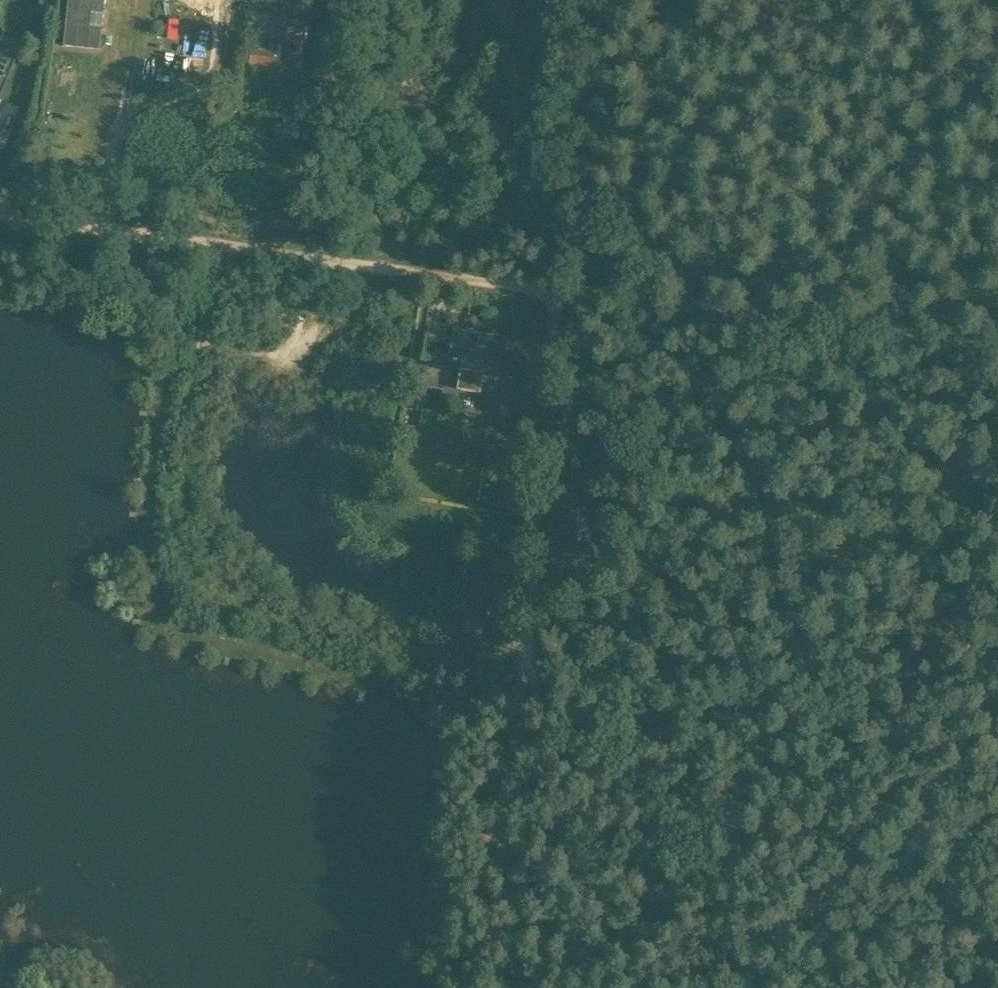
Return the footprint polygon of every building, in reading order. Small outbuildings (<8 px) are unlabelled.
[(56,0),(40,0),(38,9),(54,11),(56,0)] [(354,0),(328,0),(322,61),(317,60),(315,79),(345,82),(354,0)] [(282,11),(246,9),(245,38),(288,41),(287,45),(302,46),(304,21),(281,19),(282,11)] [(281,45),(251,42),(249,64),(279,67),(281,45)] [(16,53),(15,53),(14,55),(0,49),(0,93),(16,53)] [(446,376),(461,379),(481,382),(482,374),(498,376),(505,337),(452,329),(446,368),(448,368),(446,376)] [(514,379),(511,406),(529,408),(533,381),(514,379)]
